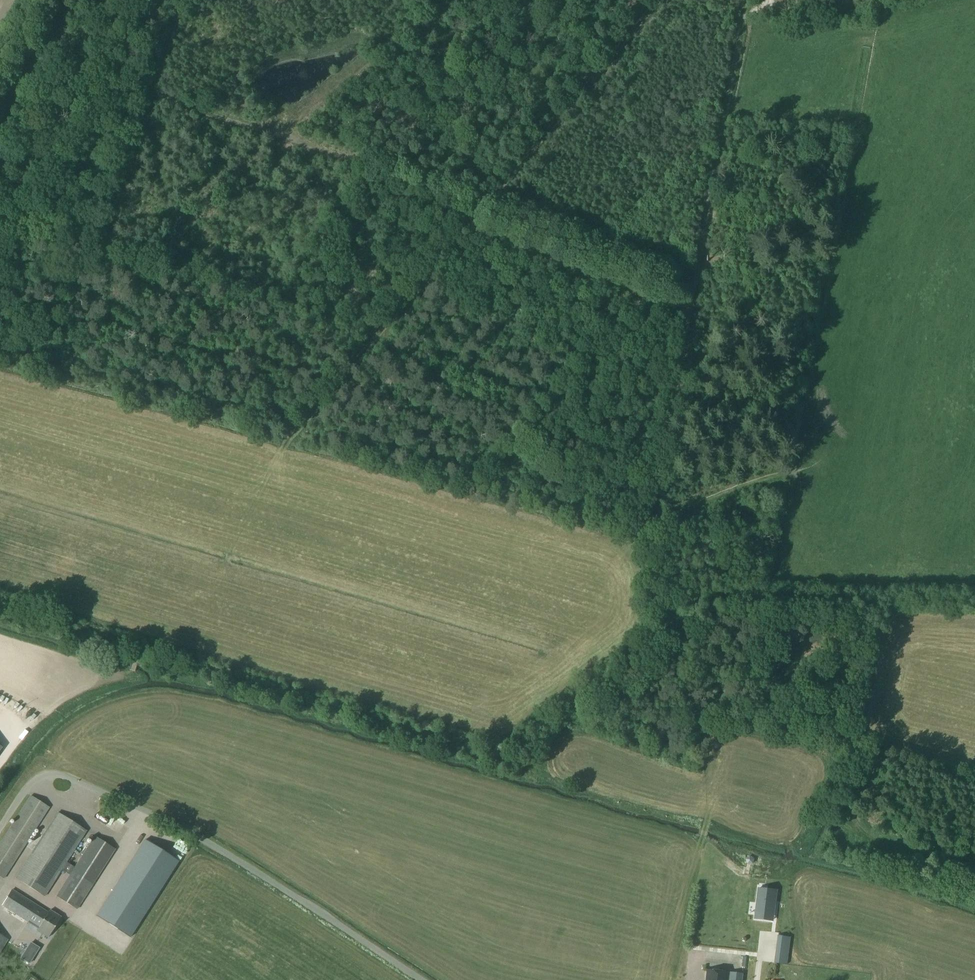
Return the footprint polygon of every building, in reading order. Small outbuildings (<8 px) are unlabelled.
[(3,880),(49,809),(30,797),(0,845),(0,878),(3,880)] [(15,879),(44,898),(61,871),(66,864),(86,833),(57,814),(15,879)] [(70,877),(56,898),(76,911),(115,851),(94,838),(74,869),(66,864),(61,871),(70,877)] [(96,916),(130,938),(178,862),(145,840),(96,916)] [(737,902),(739,889),(726,887),(724,901),(737,902)] [(755,912),(773,915),(776,892),(759,890),(755,912)] [(47,914),(11,891),(2,906),(38,928),(37,931),(48,938),(60,918),(49,911),(47,914)] [(776,951),(775,963),(787,964),(788,953),(776,951)] [(24,953),(20,959),(29,964),(33,958),(24,953)] [(744,974),(709,969),(707,979),(743,979),(744,974)]
